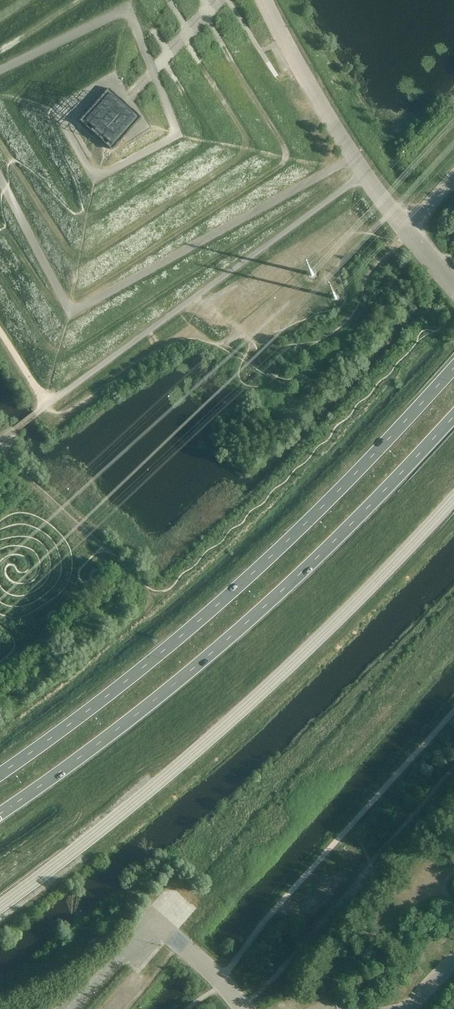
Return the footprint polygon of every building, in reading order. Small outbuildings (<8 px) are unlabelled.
[(88,111),(79,121),(112,150),(122,139),(141,118),(108,88),(89,110),(88,111)] [(312,923),(359,868),(336,848),(288,902),(312,923)] [(135,957),(129,964),(134,969),(141,962),(135,957)] [(136,970),(129,978),(143,990),(150,982),(136,970)] [(120,982),(108,997),(116,1003),(128,988),(120,982)]
